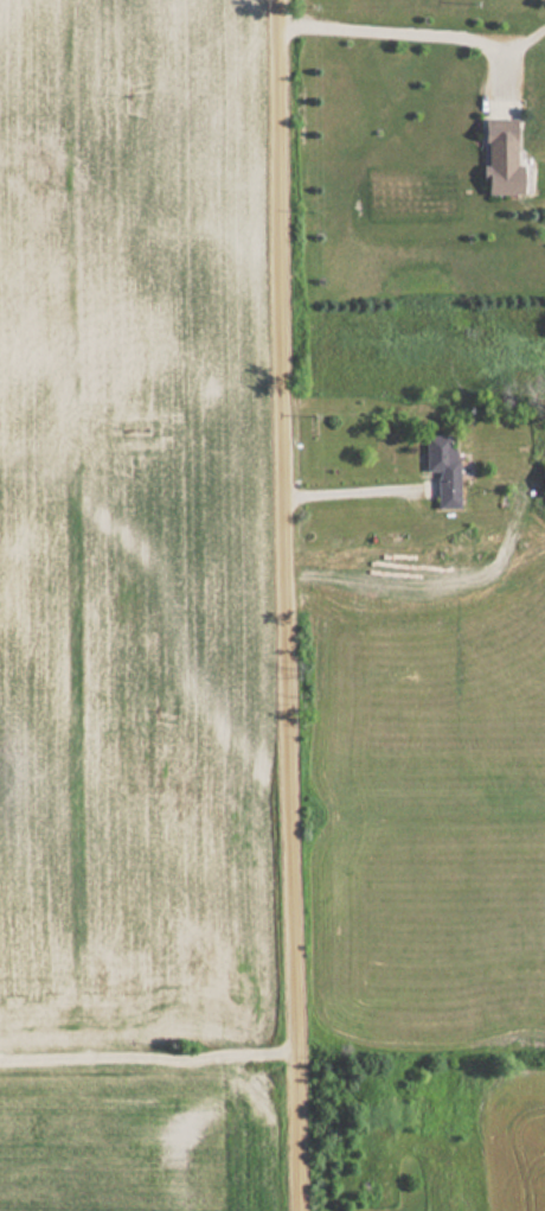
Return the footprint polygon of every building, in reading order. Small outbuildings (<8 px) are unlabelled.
[(516,119),(481,119),(481,194),(515,195),(516,119)] [(436,472),(436,509),(455,509),(455,435),(424,435),(424,472),(436,472)]
